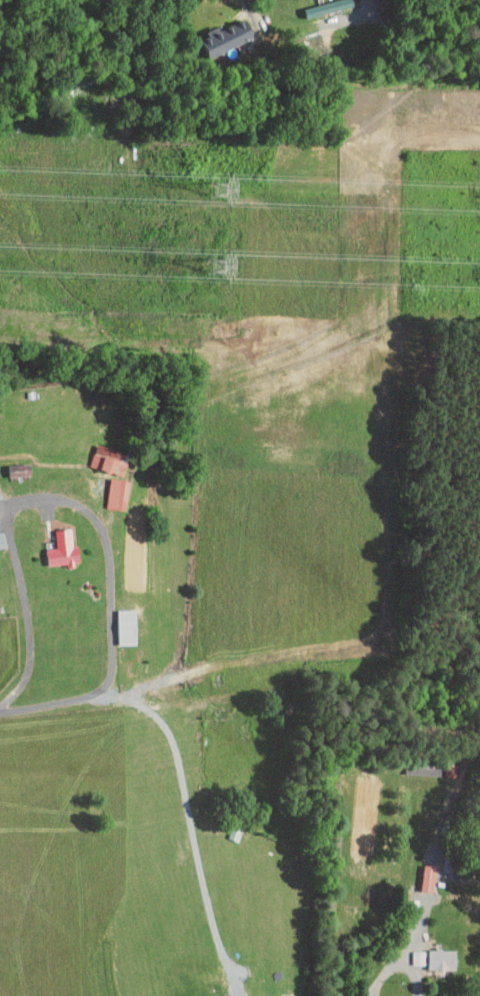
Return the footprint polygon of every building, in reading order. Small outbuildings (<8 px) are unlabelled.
[(295,2),(298,12),(344,0),(304,0),(295,2)] [(247,31),(238,12),(211,24),(209,21),(187,30),(197,53),(247,31)] [(232,46),(252,39),(249,32),(230,38),(232,46)] [(115,469),(118,455),(105,452),(107,443),(87,438),(81,461),(115,469)] [(23,470),(22,457),(0,460),(0,472),(23,470)] [(97,501),(116,505),(121,475),(101,472),(97,501)] [(48,542),(38,543),(40,560),(58,558),(58,560),(72,559),(70,540),(64,540),(62,523),(46,525),(48,542)] [(110,640),(128,639),(127,603),(108,604),(110,640)] [(425,885),(428,860),(416,858),(413,884),(425,885)] [(447,944),(419,943),(418,962),(447,963),(447,944)] [(414,959),(414,945),(402,944),(401,958),(414,959)]
